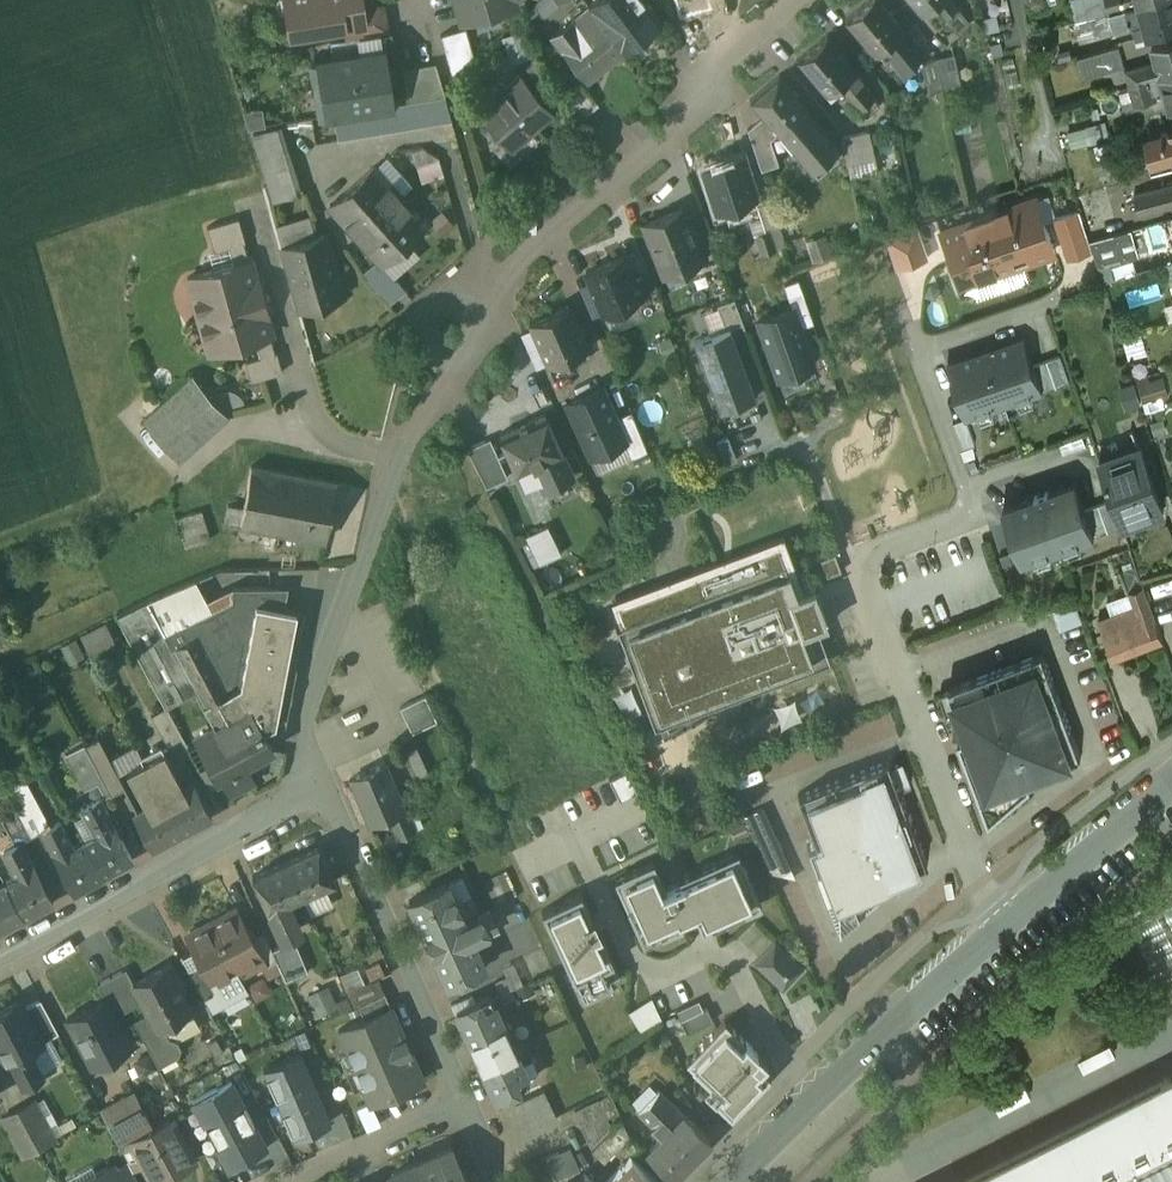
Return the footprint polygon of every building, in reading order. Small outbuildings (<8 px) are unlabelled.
[(360,0),(285,0),(291,33),(343,24),(363,21),(360,0)] [(460,18),(515,2),(515,0),(455,0),(460,18)] [(564,0),(535,0),(534,1),(545,15),(564,0)] [(588,5),(589,6),(588,6),(622,51),(623,51),(623,52),(661,22),(644,0),(595,0),(588,5)] [(844,19),(873,53),(882,45),(898,31),(902,28),(879,0),(867,0),(844,19)] [(921,13),(933,3),(936,0),(910,0),(921,13)] [(950,0),(936,0),(933,3),(945,17),(957,8),(950,0)] [(1091,18),(1111,13),(1107,0),(1087,0),(1091,18)] [(1111,13),(1141,5),(1140,0),(1107,0),(1111,13)] [(1141,5),(1146,21),(1150,37),(1171,31),(1171,0),(1158,0),(1141,5)] [(1141,5),(1111,13),(1115,30),(1146,21),(1141,5)] [(588,6),(550,36),(585,80),(622,51),(588,6)] [(1087,20),(1061,26),(1065,42),(1075,39),(1080,57),(1095,52),(1087,20)] [(363,21),(343,24),(345,37),(366,33),(364,21),(363,21)] [(464,26),(440,33),(449,63),(473,56),(464,26)] [(391,31),(358,36),(360,52),(382,49),(382,50),(394,48),(391,31)] [(920,57),(898,31),(882,45),(904,71),(920,57)] [(854,68),(826,34),(797,59),(825,93),(851,71),(854,68)] [(1155,49),(1158,62),(1163,79),(1171,77),(1171,44),(1155,49)] [(1080,57),(1079,57),(1084,77),(1125,65),(1119,45),(1095,52),(1080,57)] [(360,52),(310,61),(319,116),(391,105),(382,50),(382,49),(360,52)] [(953,53),(934,58),(941,88),(960,84),(953,53)] [(934,58),(922,64),(929,94),(941,88),(934,58)] [(435,62),(402,68),(408,102),(444,96),(435,62)] [(1158,62),(1128,70),(1132,88),(1163,79),(1158,62)] [(851,71),(838,82),(859,107),(872,96),(851,71)] [(521,73),(477,110),(511,149),(554,114),(555,113),(521,73)] [(807,108),(778,75),(749,99),(763,116),(777,133),(807,108)] [(1163,79),(1166,90),(1171,111),(1171,77),(1163,79)] [(1163,79),(1132,88),(1136,105),(1156,99),(1154,93),(1166,90),(1163,79)] [(583,85),(564,99),(580,121),(598,107),(583,85)] [(879,104),(872,96),(859,107),(865,115),(879,104)] [(836,143),(807,108),(777,133),(778,134),(787,127),(804,148),(800,152),(817,172),(838,155),(836,143)] [(777,133),(763,116),(747,129),(760,170),(778,164),(770,139),(777,133)] [(251,128),(265,199),(297,193),(283,122),(251,128)] [(844,132),(847,173),(875,171),(872,130),(844,132)] [(1152,141),(1157,161),(1171,157),(1171,136),(1152,141)] [(1044,140),(1018,147),(1027,180),(1053,173),(1044,140)] [(739,155),(700,168),(714,212),(753,199),(739,155)] [(1147,162),(1127,168),(1131,182),(1151,176),(1147,162)] [(373,167),(331,205),(355,233),(399,195),(373,167)] [(1136,195),(1141,213),(1171,204),(1171,185),(1136,195)] [(399,195),(355,233),(382,263),(425,225),(399,195)] [(1039,197),(985,215),(1006,276),(1059,258),(1039,197)] [(770,200),(755,204),(764,231),(767,230),(778,226),(770,200)] [(681,209),(643,224),(664,277),(707,260),(694,228),(689,230),(681,209)] [(1077,212),(1054,220),(1068,260),(1090,253),(1077,212)] [(985,215),(937,232),(958,292),(1006,276),(985,215)] [(267,315),(257,277),(255,278),(250,258),(248,258),(243,241),(245,240),(238,216),(207,225),(214,250),(229,245),(234,263),(187,276),(209,352),(220,349),(226,353),(239,349),(243,342),(255,338),(260,356),(245,360),(251,380),(282,371),(276,351),(274,352),(270,334),(271,334),(266,315),(267,315)] [(318,236),(307,239),(301,219),(275,226),(299,310),(342,297),(326,240),(324,236),(318,236)] [(1131,227),(1092,239),(1099,264),(1139,252),(1131,227)] [(915,229),(887,237),(898,269),(925,259),(915,229)] [(764,231),(754,234),(760,254),(774,250),(767,230),(764,231)] [(622,257),(585,273),(602,315),(649,295),(643,279),(633,283),(622,257)] [(1161,280),(1127,291),(1132,306),(1165,296),(1161,280)] [(717,304),(726,328),(730,327),(730,328),(744,322),(734,298),(717,304)] [(568,305),(530,322),(549,365),(572,355),(588,348),(568,305)] [(792,308),(759,320),(778,377),(812,365),(792,308)] [(726,328),(694,340),(717,401),(733,395),(736,404),(755,397),(730,328),(730,327),(726,328)] [(1023,339),(947,366),(966,419),(1005,405),(1013,425),(1050,411),(1043,392),(1034,367),(1023,339)] [(572,355),(549,365),(553,376),(577,366),(572,355)] [(1061,356),(1034,367),(1043,392),(1070,383),(1061,356)] [(1170,404),(1164,376),(1152,379),(1151,373),(1138,376),(1146,409),(1170,404)] [(191,376),(145,421),(179,459),(226,416),(191,376)] [(1138,382),(1121,385),(1127,409),(1143,405),(1138,382)] [(601,388),(568,402),(592,454),(623,440),(624,439),(615,418),(601,388)] [(631,410),(615,418),(624,439),(623,440),(632,457),(648,449),(631,410)] [(545,413),(499,434),(517,474),(533,467),(545,491),(575,478),(545,413)] [(1141,448),(1099,463),(1122,527),(1164,512),(1141,448)] [(336,482),(251,466),(243,507),(240,523),(325,539),(336,482)] [(1024,562),(1096,536),(1076,482),(1005,508),(1024,562)] [(243,507),(228,504),(225,520),(240,523),(243,507)] [(201,510),(176,518),(186,547),(210,538),(201,510)] [(547,523),(523,533),(536,563),(560,553),(547,523)] [(779,546),(618,606),(659,717),(812,660),(789,598),(797,595),(779,546)] [(1136,568),(1121,573),(1128,593),(1143,587),(1136,568)] [(164,633),(162,634),(184,673),(155,688),(166,709),(183,742),(184,744),(250,709),(238,687),(254,606),(274,609),(278,588),(233,587),(232,588),(231,589),(231,600),(164,633)] [(1134,609),(1098,622),(1112,661),(1163,643),(1143,587),(1128,593),(1134,609)] [(164,633),(146,601),(116,615),(155,688),(184,673),(162,634),(164,633)] [(274,609),(254,606),(238,687),(250,709),(262,731),(271,726),(274,725),(279,726),(282,724),(281,724),(284,722),(293,673),(286,662),(294,613),(274,609)] [(1059,611),(1063,626),(1080,622),(1077,607),(1059,611)] [(106,627),(82,639),(90,655),(114,643),(106,627)] [(1043,653),(950,687),(951,691),(940,695),(948,717),(959,739),(990,821),(1014,800),(1015,801),(1031,785),(1028,775),(1044,769),(1044,770),(1082,756),(1043,653)] [(425,696),(400,708),(412,733),(436,722),(425,696)] [(183,742),(166,709),(151,717),(169,750),(183,742)] [(250,709),(184,744),(185,746),(196,741),(197,743),(201,741),(230,794),(254,782),(245,766),(273,752),(265,735),(274,731),(271,726),(262,731),(250,709)] [(126,789),(100,739),(85,747),(93,762),(103,781),(111,797),(126,789)] [(85,747),(68,756),(76,771),(93,762),(85,747)] [(182,791),(162,753),(144,763),(149,772),(164,801),(182,791)] [(890,759),(797,794),(815,842),(806,845),(837,927),(876,893),(872,883),(891,876),(928,862),(900,788),(912,784),(903,762),(892,766),(890,759)] [(93,762),(76,771),(87,790),(103,781),(93,762)] [(385,764),(349,779),(369,824),(388,816),(405,809),(385,764)] [(164,801),(149,772),(138,778),(153,806),(164,801)] [(182,791),(164,801),(181,833),(211,817),(194,785),(182,791)] [(153,806),(136,816),(153,848),(181,833),(164,801),(153,806)] [(132,859),(100,802),(83,811),(97,838),(85,844),(102,875),(132,859)] [(405,809),(388,816),(398,838),(414,831),(405,809)] [(75,850),(60,823),(43,832),(74,890),(102,875),(85,844),(75,850)] [(20,843),(2,853),(16,879),(34,869),(20,843)] [(317,847),(286,861),(301,894),(332,880),(317,847)] [(653,860),(625,873),(630,884),(620,889),(643,943),(682,924),(680,919),(695,911),(703,930),(744,911),(742,904),(758,897),(740,858),(724,865),(721,859),(679,877),(680,881),(666,888),(653,860)] [(286,861),(252,876),(267,910),(287,901),(301,895),(301,894),(286,861)] [(16,879),(5,885),(22,917),(52,901),(34,869),(16,879)] [(446,884),(409,901),(446,983),(484,967),(471,937),(486,930),(480,917),(471,921),(464,924),(455,902),(446,884)] [(22,917),(5,885),(0,888),(0,929),(22,917)] [(585,896),(552,911),(581,974),(614,958),(585,896)] [(471,921),(461,899),(455,902),(464,924),(471,921)] [(287,901),(267,910),(279,936),(299,927),(287,901)] [(235,911),(230,910),(223,913),(222,918),(211,924),(240,977),(248,972),(251,965),(250,964),(259,959),(262,957),(251,938),(236,911),(235,911)] [(240,977),(211,924),(201,930),(196,928),(189,932),(188,937),(186,938),(201,965),(211,984),(212,984),(215,987),(213,994),(213,995),(211,996),(221,1002),(246,989),(240,977)] [(263,931),(251,938),(262,957),(259,959),(261,963),(268,965),(276,961),(272,950),(263,931)] [(294,941),(272,950),(276,961),(280,970),(285,981),(307,972),(294,941)] [(802,968),(774,941),(754,961),(782,988),(802,968)] [(268,965),(261,963),(259,964),(266,976),(268,975),(269,976),(280,970),(276,961),(268,965)] [(132,985),(131,986),(141,1005),(155,1031),(190,1013),(177,988),(181,986),(170,965),(132,985)] [(201,965),(188,971),(203,1000),(211,996),(213,995),(213,994),(215,987),(212,984),(211,984),(201,965)] [(125,971),(110,978),(128,1012),(141,1005),(131,986),(132,985),(125,971)] [(128,1012),(110,978),(97,985),(104,999),(115,1019),(128,1012)] [(311,993),(320,1014),(340,1006),(332,985),(311,993)] [(385,994),(358,1006),(364,1019),(390,1007),(385,994)] [(528,1081),(489,995),(456,1010),(495,1096),(528,1081)] [(641,1030),(661,1017),(652,997),(629,1011),(641,1030)] [(104,999),(67,1019),(93,1067),(130,1048),(115,1019),(104,999)] [(59,1034),(41,1000),(24,1009),(42,1043),(59,1034)] [(0,1011),(0,1053),(5,1063),(9,1061),(22,1085),(42,1075),(29,1051),(42,1044),(42,1043),(24,1009),(19,1001),(0,1011)] [(364,1019),(338,1030),(369,1103),(423,1080),(391,1007),(364,1019)] [(688,1033),(713,1020),(707,1008),(682,1020),(688,1033)] [(725,1020),(694,1051),(705,1062),(697,1070),(722,1093),(715,1100),(731,1116),(770,1076),(760,1066),(767,1060),(725,1020)] [(301,1052),(264,1069),(279,1103),(316,1087),(305,1063),(306,1063),(301,1052)] [(966,1181),(1171,1181),(1171,1078),(966,1181)] [(218,1087),(194,1100),(212,1134),(249,1114),(232,1081),(218,1088),(218,1087)] [(597,1101),(573,1113),(590,1148),(621,1115),(607,1086),(593,1093),(597,1101)] [(331,1122),(316,1087),(279,1103),(294,1138),(331,1122)] [(543,1090),(516,1102),(529,1130),(556,1118),(543,1090)] [(133,1091),(99,1109),(120,1148),(132,1141),(154,1130),(153,1128),(133,1091)] [(681,1117),(657,1093),(638,1113),(662,1135),(645,1152),(673,1179),(709,1141),(683,1115),(681,1117)] [(54,1139),(33,1101),(18,1110),(38,1148),(54,1139)] [(38,1148),(18,1110),(2,1118),(22,1156),(38,1148)] [(267,1148),(249,1114),(212,1134),(229,1166),(251,1155),(251,1156),(267,1148)] [(621,1115),(590,1148),(602,1159),(614,1147),(629,1132),(621,1115)] [(153,1128),(154,1130),(132,1141),(154,1181),(155,1181),(192,1162),(169,1120),(153,1128)] [(637,1150),(629,1132),(614,1147),(624,1154),(637,1150)] [(416,1162),(425,1181),(467,1181),(451,1146),(416,1162)] [(631,1156),(606,1181),(657,1181),(631,1156)] [(416,1162),(389,1173),(393,1181),(425,1181),(416,1162)] [(127,1163),(114,1170),(120,1181),(138,1181),(127,1163)] [(78,1181),(120,1181),(114,1170),(111,1165),(78,1181)] [(575,1181),(593,1181),(583,1173),(575,1181)]
